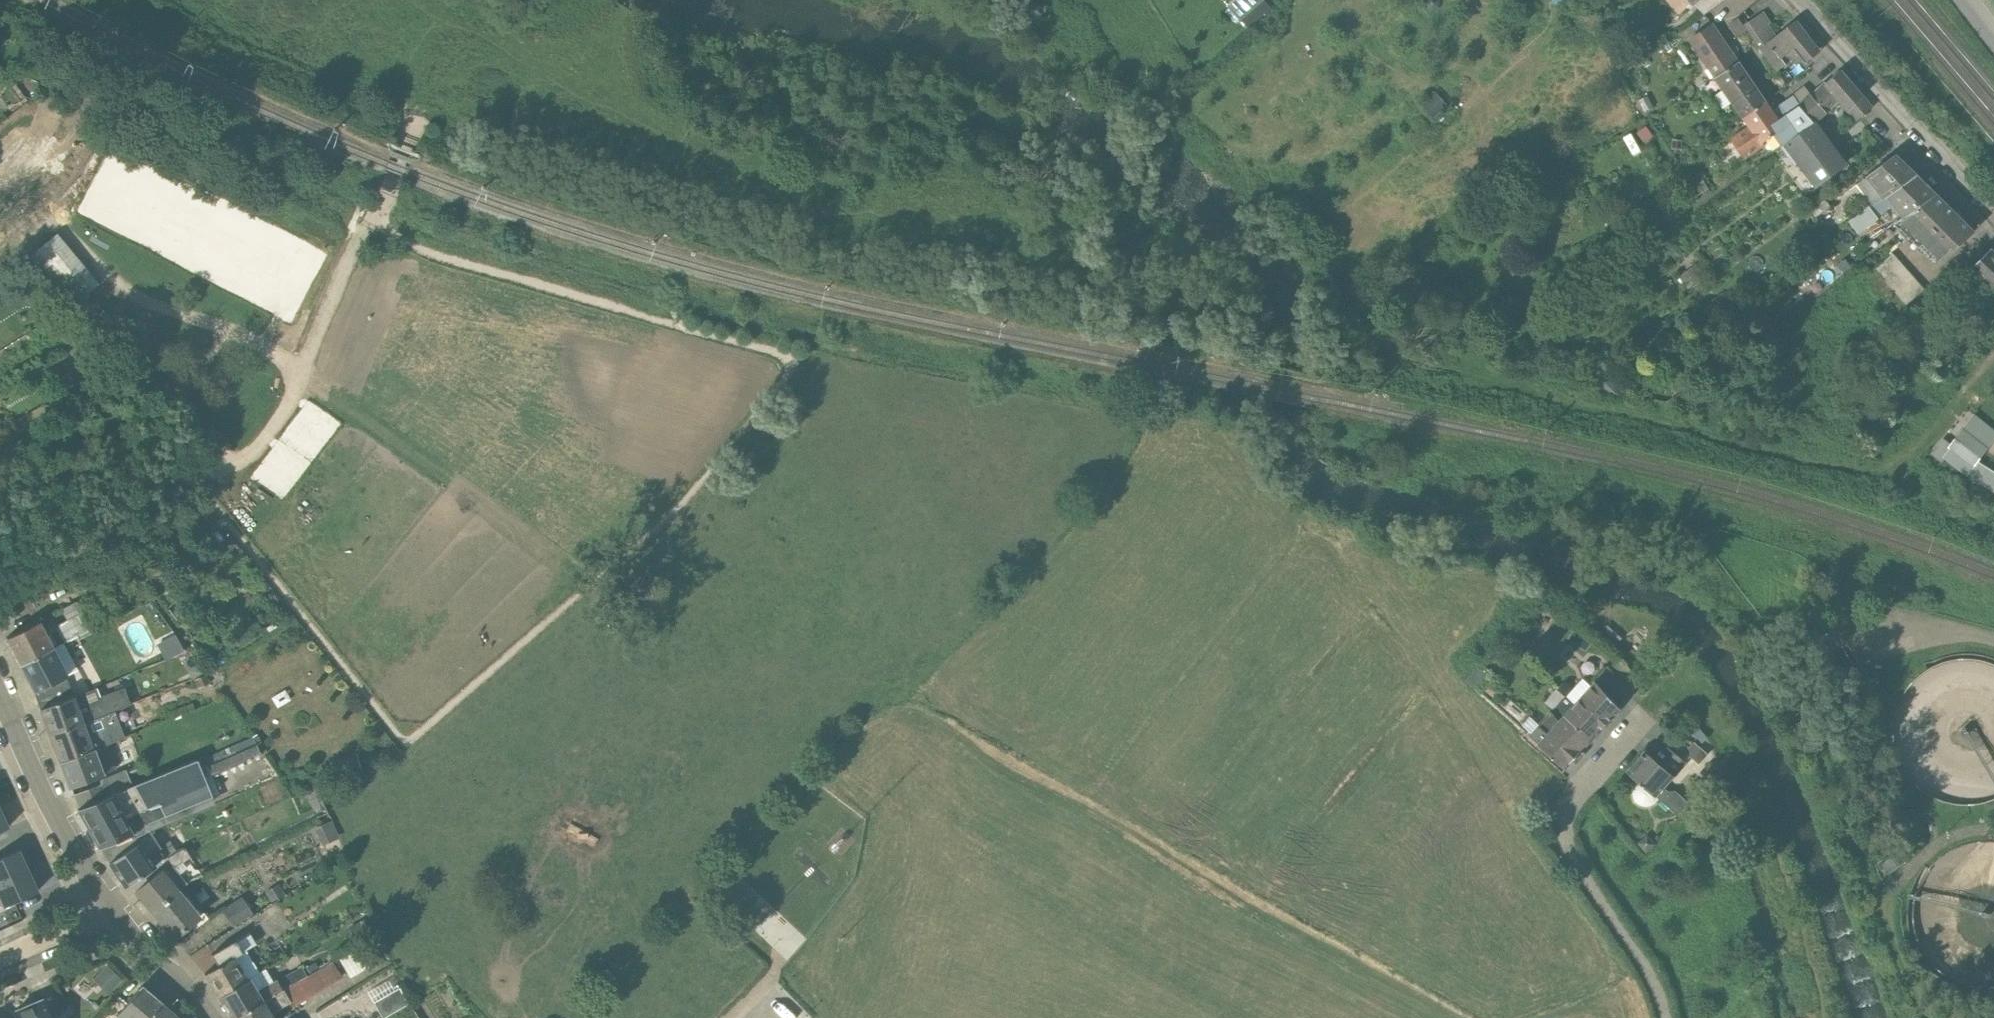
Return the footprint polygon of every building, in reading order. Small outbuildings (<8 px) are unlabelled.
[(1228,3),(1242,19),(1263,0),(1232,0),(1228,3)] [(1695,1),(1705,12),(1722,0),(1696,0),(1695,1)] [(1786,63),(1761,29),(1765,27),(1757,16),(1745,23),(1776,69),(1786,63)] [(1796,19),(1775,36),(1787,51),(1794,46),(1804,61),(1820,50),(1796,19)] [(1738,61),(1712,24),(1692,39),(1717,75),(1738,61)] [(1738,61),(1717,75),(1735,102),(1757,86),(1740,60),(1738,61)] [(1861,94),(1839,70),(1826,82),(1840,98),(1848,107),(1861,94)] [(1826,82),(1800,105),(1814,121),(1818,117),(1840,98),(1826,82)] [(1757,86),(1735,102),(1744,115),(1766,100),(1757,86)] [(1861,94),(1848,107),(1857,119),(1872,106),(1861,94)] [(1766,100),(1744,115),(1752,127),(1735,138),(1745,153),(1762,142),(1762,141),(1773,133),(1781,145),(1790,139),(1804,130),(1806,129),(1814,121),(1800,105),(1796,97),(1773,110),(1766,100)] [(1834,141),(1819,126),(1823,122),(1818,117),(1814,121),(1806,129),(1825,150),(1834,141)] [(1896,153),(1865,176),(1872,186),(1876,183),(1885,195),(1889,193),(1916,173),(1896,153)] [(1916,173),(1889,193),(1904,215),(1936,192),(1916,173)] [(1869,207),(1853,186),(1842,195),(1849,204),(1845,207),(1849,211),(1845,214),(1850,221),(1858,215),(1869,207)] [(1805,189),(1798,194),(1803,201),(1810,196),(1805,189)] [(1904,215),(1897,220),(1937,262),(1974,230),(1936,192),(1904,215)] [(1885,229),(1869,207),(1858,215),(1874,237),(1885,229)] [(30,257),(71,307),(99,284),(58,233),(30,257)] [(1991,247),(1972,266),(1982,276),(1993,287),(1993,250),(1991,247)] [(1922,290),(1891,254),(1884,260),(1915,297),(1922,290)] [(1915,297),(1884,260),(1875,268),(1906,304),(1915,297)] [(1972,266),(1961,276),(1972,287),(1982,276),(1972,266)] [(104,312),(94,300),(78,313),(88,325),(104,312)] [(56,312),(48,302),(39,310),(47,320),(56,312)] [(81,332),(63,310),(50,320),(71,346),(81,332)] [(116,337),(105,327),(98,335),(108,345),(116,337)] [(1963,445),(1947,433),(1931,453),(1947,466),(1963,445)] [(164,509),(155,514),(163,528),(172,523),(164,509)] [(217,529),(210,535),(218,544),(225,539),(217,529)] [(93,630),(77,599),(63,605),(50,615),(64,642),(78,634),(80,636),(93,630)] [(40,621),(6,639),(20,665),(54,648),(40,621)] [(34,692),(40,709),(74,696),(66,676),(68,675),(54,648),(20,665),(34,692)] [(1466,680),(1476,690),(1480,685),(1483,688),(1489,682),(1476,670),(1465,660),(1457,668),(1467,678),(1466,680)] [(190,673),(195,680),(203,673),(196,663),(191,667),(190,673)] [(1476,670),(1489,682),(1495,676),(1481,664),(1476,670)] [(1632,695),(1607,668),(1573,705),(1601,730),(1632,695)] [(206,675),(195,680),(198,688),(210,683),(206,675)] [(50,737),(84,723),(130,706),(124,688),(100,697),(101,702),(87,707),(90,714),(82,717),(74,696),(40,709),(50,737)] [(1572,735),(1585,748),(1601,730),(1573,705),(1564,697),(1540,726),(1550,734),(1551,733),(1564,744),(1572,735)] [(1708,738),(1690,716),(1684,721),(1677,727),(1681,733),(1689,727),(1702,743),(1708,738)] [(84,723),(50,737),(59,763),(108,744),(137,733),(133,721),(93,738),(95,743),(92,744),(84,723)] [(1529,735),(1552,755),(1566,768),(1585,748),(1572,735),(1564,744),(1551,733),(1550,734),(1540,726),(1539,726),(1538,726),(1529,735)] [(1694,742),(1690,747),(1685,752),(1692,758),(1699,764),(1708,754),(1694,742)] [(59,763),(68,789),(71,788),(116,769),(108,744),(59,763)] [(1665,788),(1687,764),(1664,744),(1653,757),(1646,751),(1628,772),(1678,816),(1689,803),(1676,791),(1669,791),(1665,788)] [(208,768),(212,776),(261,755),(256,747),(208,768)] [(212,796),(197,760),(133,786),(79,809),(77,809),(99,848),(138,831),(136,828),(212,796)] [(72,792),(79,809),(133,786),(126,770),(72,792)] [(323,846),(339,838),(331,821),(315,830),(323,846)] [(125,886),(155,866),(138,843),(109,863),(125,886)] [(0,858),(0,883),(28,871),(18,850),(0,858)] [(136,892),(152,911),(178,889),(163,870),(136,892)] [(314,879),(319,886),(332,877),(327,870),(314,879)] [(0,883),(0,897),(4,907),(37,891),(28,871),(0,883)] [(760,898),(739,879),(723,897),(744,916),(760,898)] [(285,894),(279,883),(265,891),(271,901),(285,894)] [(174,938),(201,916),(178,889),(152,911),(174,938)] [(241,897),(222,910),(234,928),(253,914),(249,909),(245,901),(241,897)] [(218,966),(204,974),(218,997),(250,977),(259,972),(246,950),(242,952),(235,941),(211,955),(218,966)] [(272,1014),(291,1003),(293,1007),(343,980),(333,963),(308,977),(307,976),(275,995),(265,1001),(235,1017),(274,1017),(272,1014)] [(98,974),(113,990),(123,980),(107,965),(98,974)] [(231,1017),(235,1017),(265,1001),(275,995),(307,976),(302,966),(268,985),(260,972),(259,972),(250,977),(218,997),(231,1017)] [(162,1004),(142,986),(117,1015),(120,1017),(149,1017),(162,1004)] [(60,1006),(59,1007),(60,1009),(48,1014),(42,999),(16,1010),(19,1017),(65,1017),(60,1006)] [(381,1017),(384,1017),(400,1009),(397,1004),(390,1003),(381,1007),(379,1014),(381,1017)] [(162,1004),(149,1017),(178,1017),(162,1004)]
